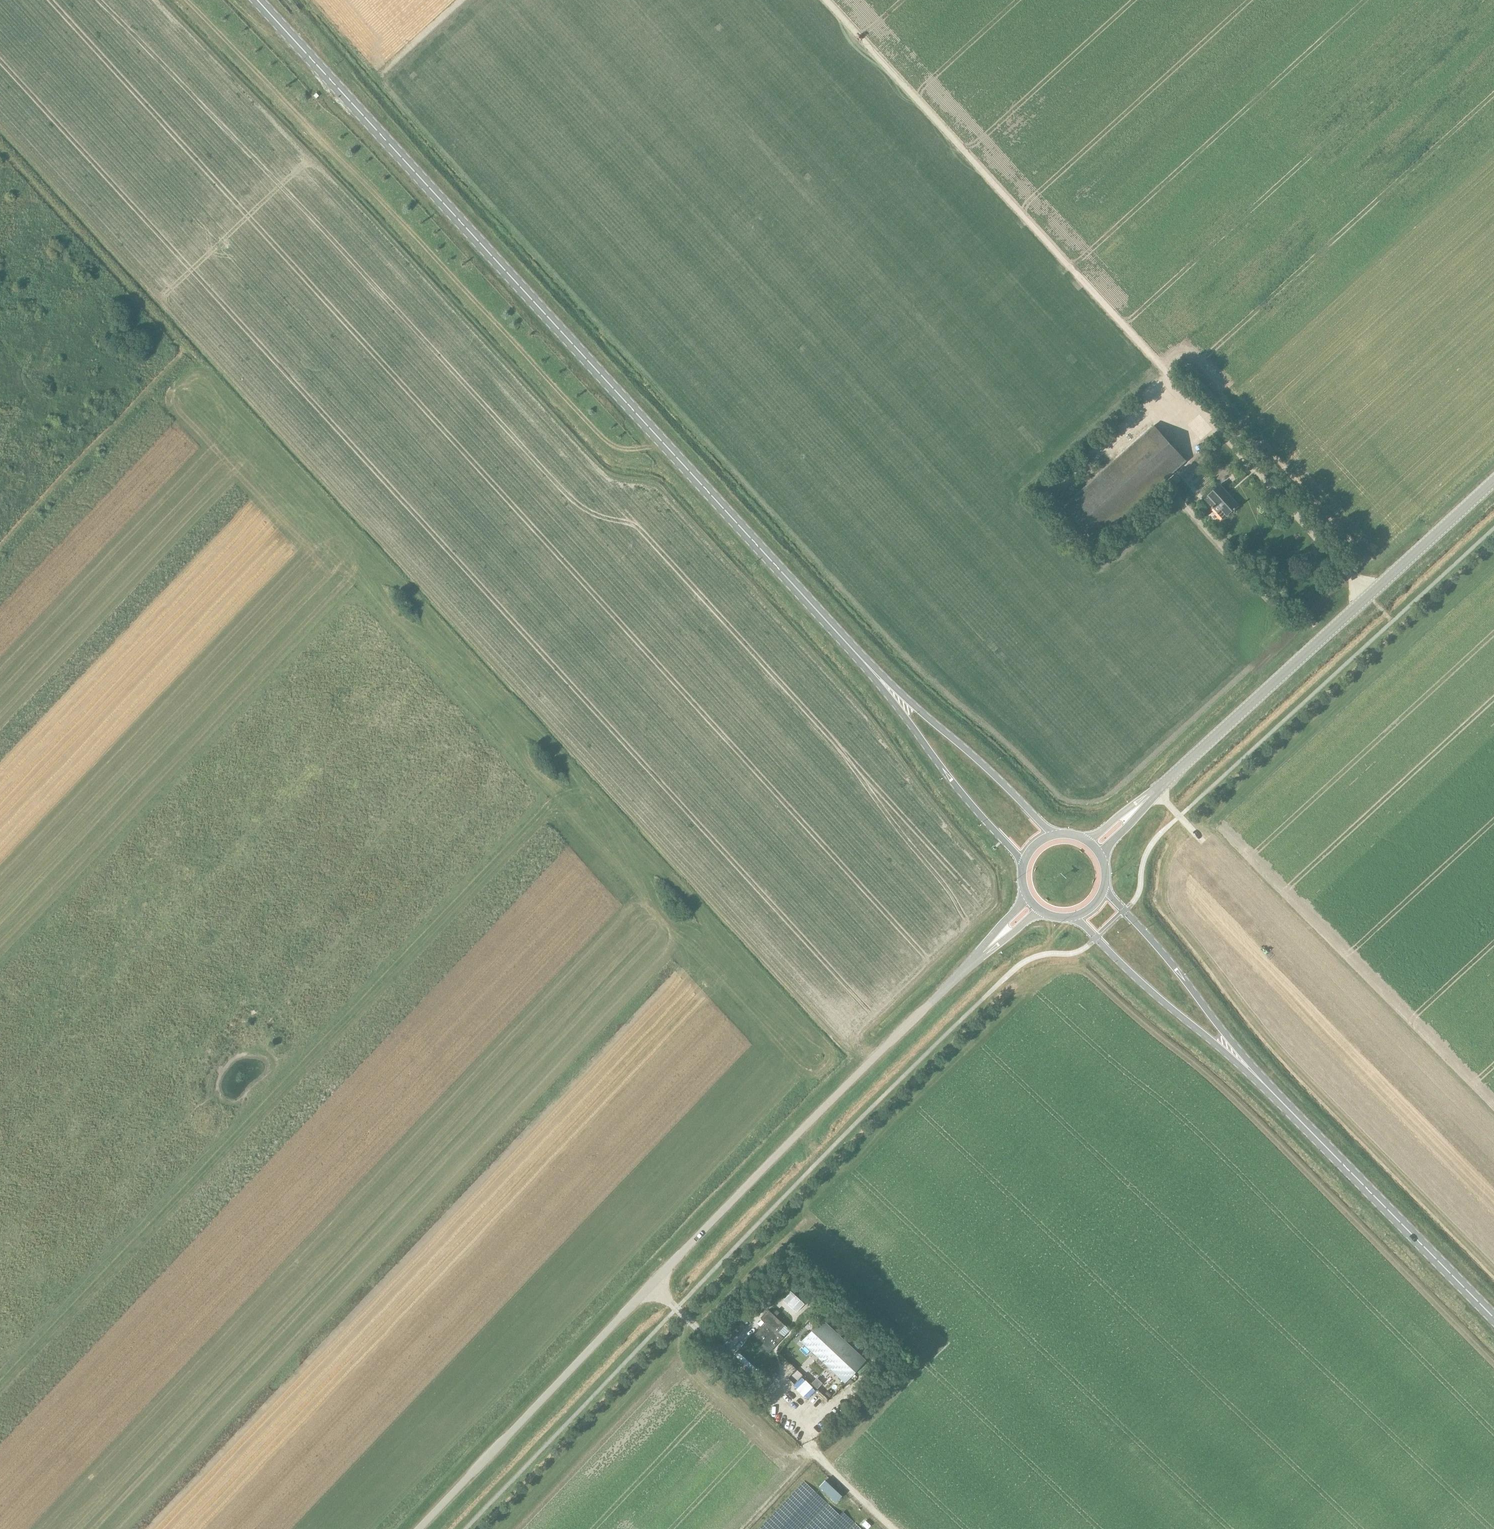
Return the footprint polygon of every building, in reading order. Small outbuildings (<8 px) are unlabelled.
[(1065,506),(1097,542),(1186,462),(1154,426),(1065,506)] [(1222,484),(1204,500),(1213,509),(1223,520),(1227,516),(1238,506),(1220,486),(1223,484),(1222,484)] [(753,1338),(769,1353),(782,1338),(777,1333),(784,1326),(768,1311),(761,1318),(766,1323),(753,1338)] [(801,1342),(845,1383),(865,1361),(821,1320),(801,1342)] [(836,1503),(842,1497),(831,1486),(826,1482),(825,1481),(819,1487),(836,1503)]
